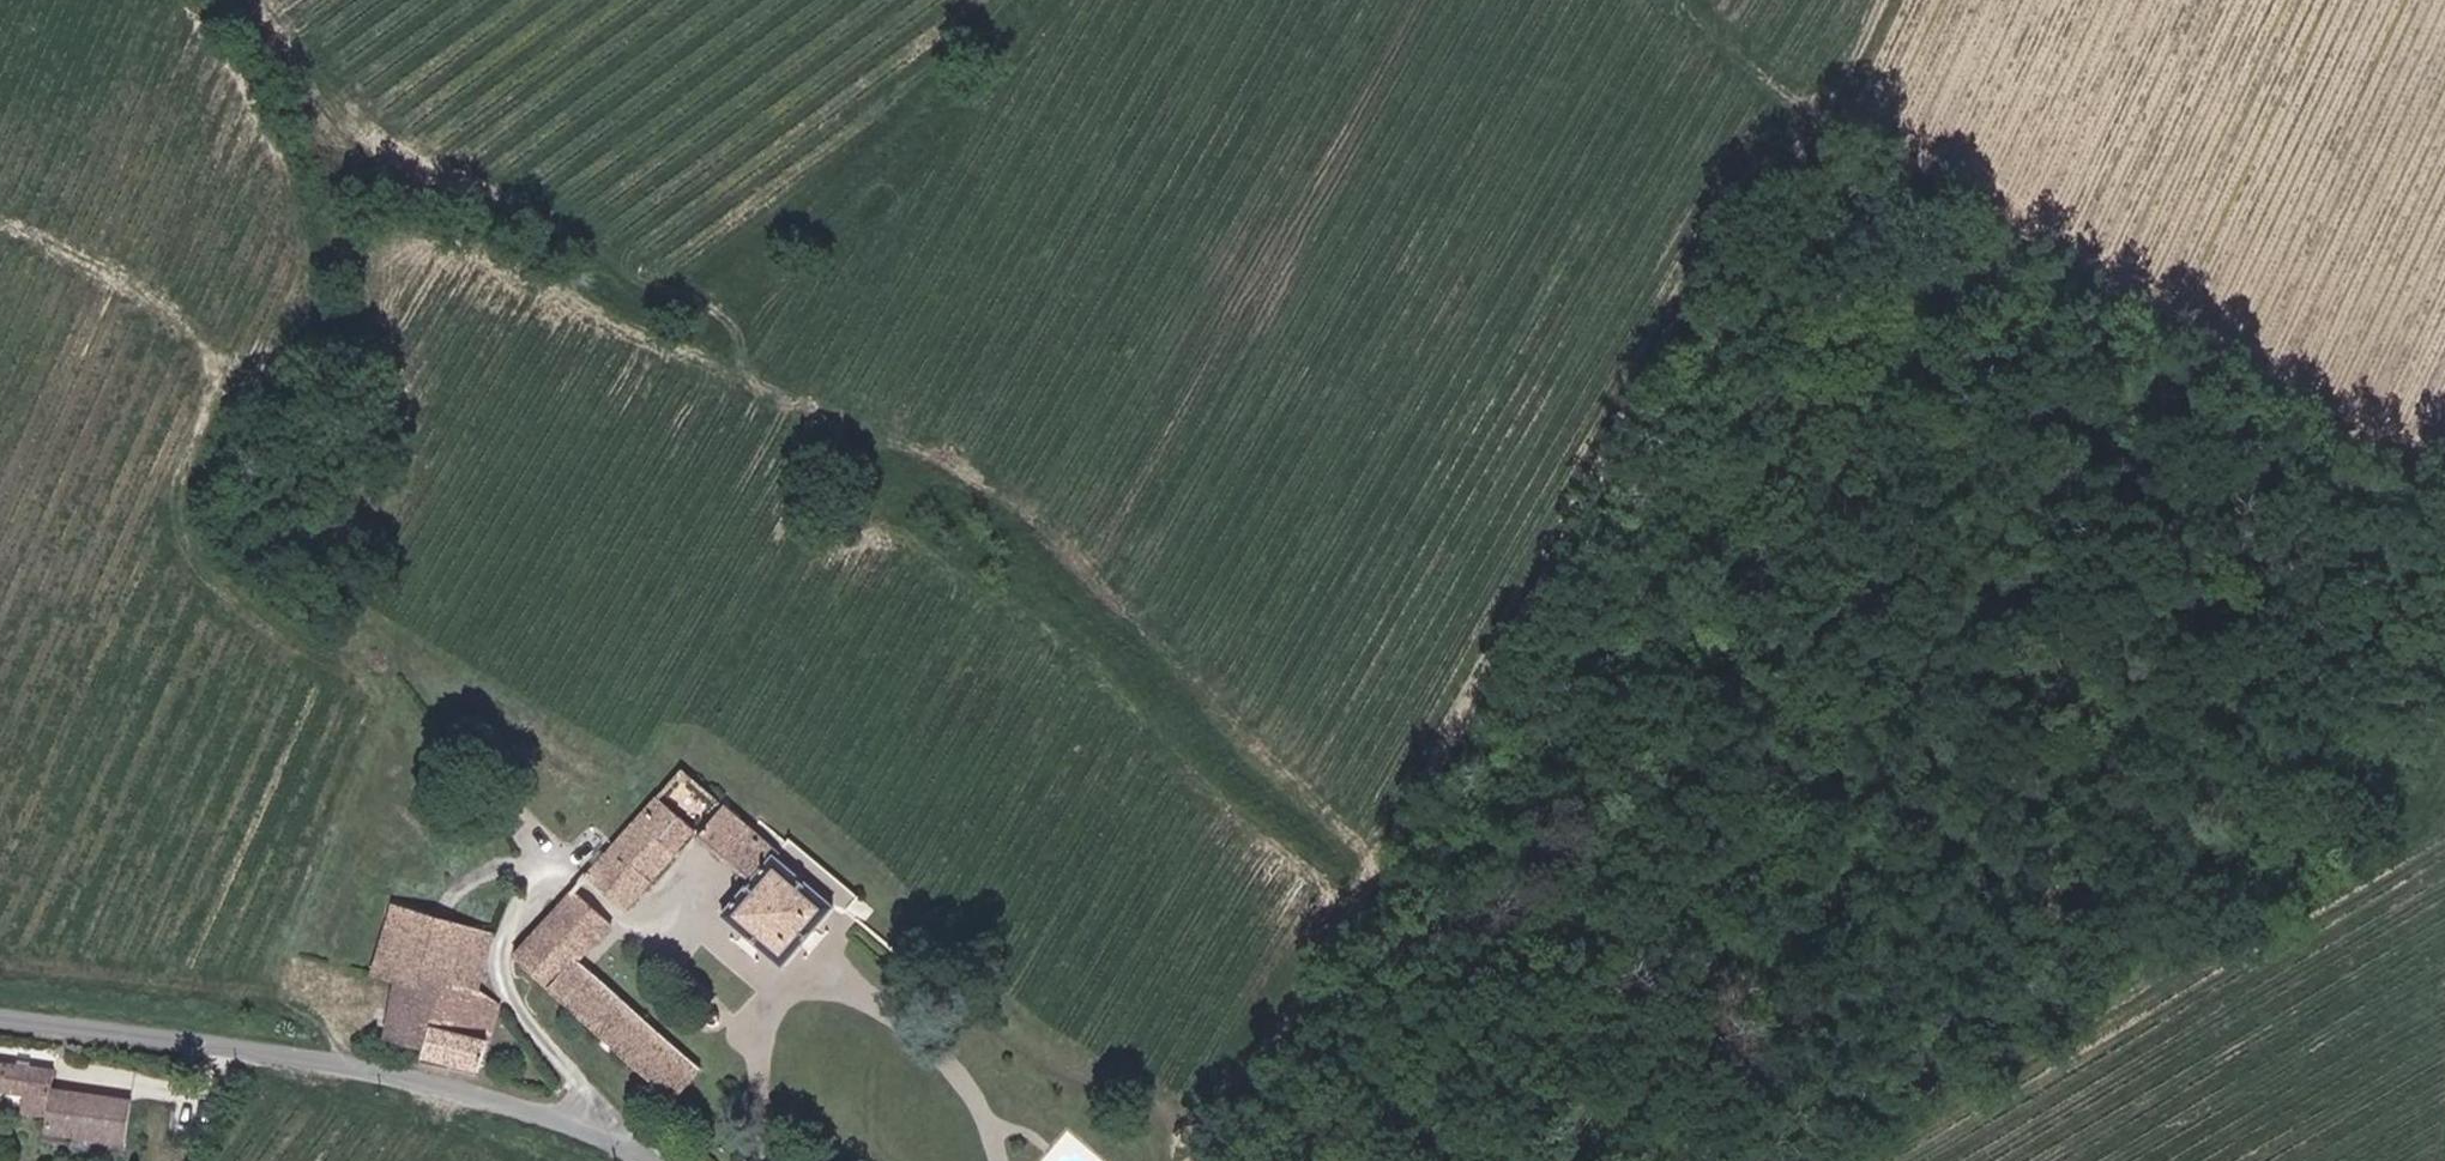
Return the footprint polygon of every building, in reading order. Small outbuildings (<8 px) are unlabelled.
[(370,177),(357,181),(361,190),(373,186),(370,177)] [(668,798),(596,878),(634,912),(706,833),(668,798)] [(800,968),(852,906),(787,852),(789,849),(737,808),(717,834),(768,883),(742,916),(800,968)] [(525,961),(670,1088),(685,1101),(713,1069),(588,960),(622,921),(587,891),(525,961)] [(499,1067),(511,1005),(492,991),(505,930),(399,909),(386,973),(411,978),(399,1036),(441,1045),(439,1055),(499,1067)] [(32,1108),(59,1111),(62,1093),(63,1087),(66,1065),(0,1055),(0,1085),(35,1090),(32,1108)] [(104,1093),(87,1091),(63,1087),(62,1093),(103,1099),(104,1093)] [(62,1093),(59,1111),(57,1126),(135,1137),(141,1099),(104,1093),(103,1099),(62,1093)]
